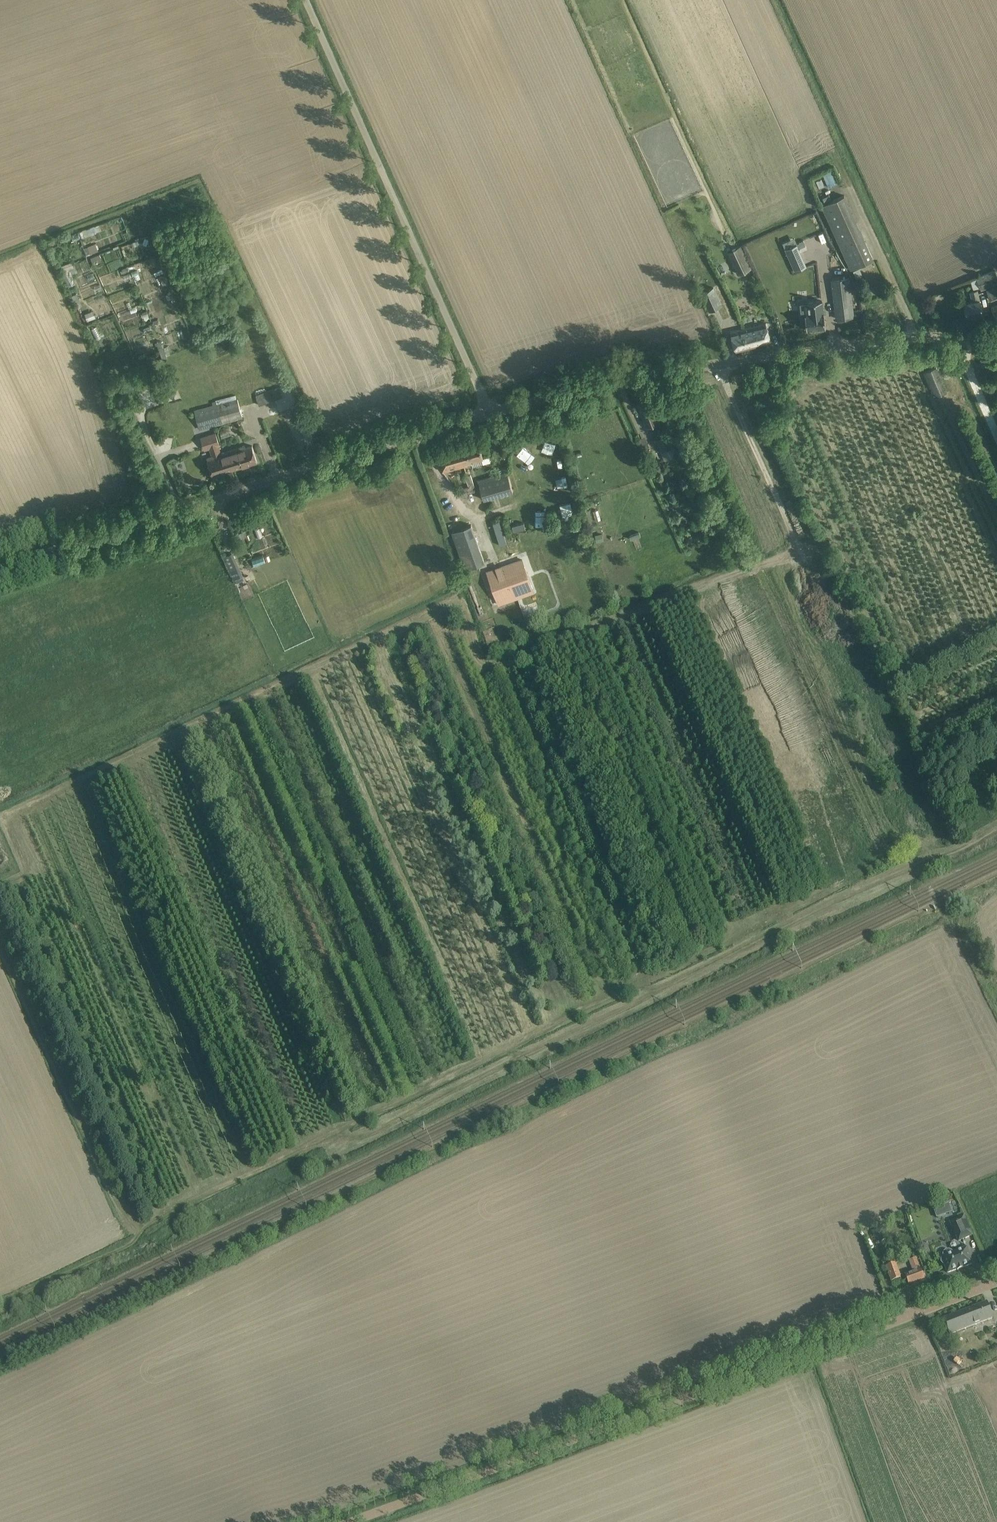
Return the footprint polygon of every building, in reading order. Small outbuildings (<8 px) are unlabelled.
[(76,233),(79,240),(100,230),(97,223),(76,233)] [(862,234),(839,244),(847,260),(851,269),(873,259),(869,250),(862,234)] [(86,255),(98,250),(95,242),(83,246),(86,255)] [(740,246),(728,252),(738,273),(750,268),(740,246)] [(797,246),(785,251),(793,272),(805,267),(797,246)] [(73,265),(61,269),(63,275),(70,272),(76,270),(74,264),(73,265)] [(859,269),(854,271),(857,279),(863,276),(859,269)] [(977,277),(982,290),(996,284),(996,273),(996,270),(977,277)] [(164,274),(159,276),(164,287),(169,284),(164,274)] [(839,279),(832,280),(835,309),(836,318),(853,316),(849,278),(839,279)] [(134,287),(110,294),(115,311),(129,307),(127,299),(136,296),(134,287)] [(713,287),(701,293),(709,312),(722,306),(713,287)] [(987,291),(990,300),(996,298),(996,287),(987,291)] [(973,302),(964,304),(967,317),(983,313),(980,300),(979,300),(977,292),(971,293),(973,302)] [(77,294),(72,296),(77,308),(82,305),(77,294)] [(809,315),(801,316),(802,323),(806,323),(807,329),(808,329),(808,331),(815,331),(815,328),(826,327),(824,313),(823,313),(822,301),(808,302),(809,315)] [(766,323),(743,329),(748,348),(755,346),(756,345),(761,343),(762,344),(771,342),(766,323)] [(743,329),(731,332),(736,351),(748,348),(743,329)] [(162,343),(157,345),(162,359),(167,358),(166,356),(163,348),(162,343)] [(636,344),(623,347),(624,354),(637,352),(636,344)] [(936,367),(924,372),(934,397),(946,392),(936,367)] [(278,388),(255,396),(258,406),(282,397),(278,388)] [(238,400),(196,412),(201,428),(243,417),(238,400)] [(215,432),(200,437),(204,450),(209,448),(212,456),(207,458),(213,476),(234,469),(229,451),(220,454),(217,446),(219,445),(215,432)] [(536,443),(533,432),(518,436),(520,447),(536,443)] [(668,434),(655,439),(665,460),(678,455),(668,434)] [(645,436),(640,438),(651,464),(656,462),(652,451),(650,452),(647,447),(650,446),(645,436)] [(478,441),(437,453),(440,462),(443,471),(471,463),(473,467),(483,464),(482,458),(481,458),(483,457),(481,450),(478,441)] [(245,446),(229,451),(234,469),(257,462),(252,446),(245,448),(245,446)] [(507,473),(479,481),(483,499),(512,491),(507,473)] [(499,521),(493,523),(500,545),(506,543),(499,521)] [(524,523),(512,526),(514,533),(525,530),(524,523)] [(471,524),(452,531),(465,569),(484,562),(478,543),(474,532),(471,524)] [(238,540),(243,539),(244,538),(242,532),(231,537),(233,542),(238,540)] [(584,540),(575,542),(578,553),(587,551),(584,540)] [(514,542),(508,544),(513,556),(518,553),(514,542)] [(232,552),(224,556),(230,570),(234,579),(242,576),(237,566),(238,566),(232,552)] [(522,559),(486,572),(499,606),(534,593),(522,559)] [(582,567),(584,576),(595,573),(592,564),(582,567)] [(949,1203),(934,1209),(937,1217),(952,1211),(949,1203)] [(963,1217),(951,1222),(959,1241),(971,1235),(963,1217)] [(941,1259),(941,1262),(943,1264),(944,1264),(948,1272),(957,1269),(957,1270),(963,1268),(962,1267),(972,1263),(966,1248),(953,1253),(951,1251),(949,1250),(946,1250),(944,1252),(943,1254),(943,1257),(942,1257),(942,1259),(941,1259)] [(913,1271),(904,1274),(906,1277),(909,1287),(924,1281),(921,1271),(920,1269),(916,1260),(916,1258),(909,1260),(910,1263),(913,1271)] [(895,1264),(886,1267),(891,1281),(901,1278),(895,1264)] [(986,1302),(944,1319),(947,1328),(950,1334),(992,1318),(990,1312),(986,1302)]
